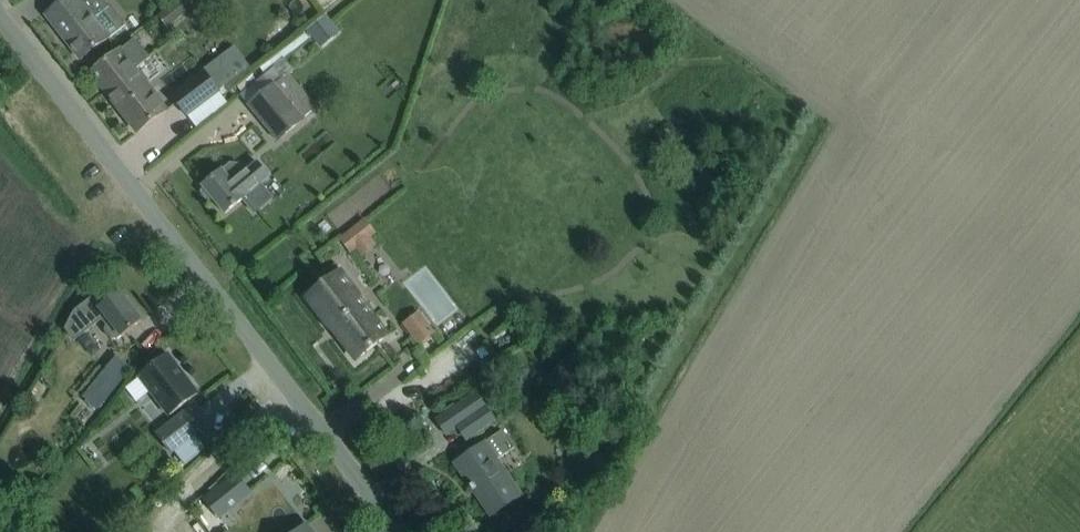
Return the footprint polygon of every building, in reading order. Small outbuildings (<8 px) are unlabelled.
[(46,15),(81,60),(98,46),(125,25),(111,6),(109,7),(103,0),(65,0),(64,1),(46,15)] [(157,16),(166,28),(196,5),(192,0),(177,0),(157,16)] [(325,15),(325,14),(306,30),(319,45),(337,29),(331,22),(325,15)] [(115,102),(143,80),(134,69),(148,59),(134,40),(120,51),(92,72),(115,102)] [(187,115),(219,91),(204,72),(172,96),(187,115)] [(143,80),(115,102),(138,132),(166,110),(143,80)] [(304,121),(276,85),(249,107),(277,142),(304,121)] [(225,213),(242,199),(254,214),(274,198),(263,184),(272,177),(258,160),(246,171),(240,164),(230,163),(222,170),(220,172),(203,186),(225,213)] [(364,218),(339,238),(351,253),(356,250),(361,257),(377,244),(371,237),(376,233),(364,218)] [(329,324),(356,360),(388,335),(356,294),(358,293),(341,271),(306,297),(327,325),(329,324)] [(119,337),(124,334),(141,320),(120,292),(100,307),(92,297),(73,310),(65,329),(73,341),(80,337),(95,326),(93,323),(101,318),(106,325),(105,331),(111,339),(117,339),(119,337)] [(436,332),(419,311),(402,325),(419,346),(436,332)] [(170,416),(198,394),(167,354),(139,375),(170,416)] [(116,356),(83,398),(97,409),(130,368),(116,356)] [(494,420),(485,407),(476,394),(437,420),(447,435),(458,427),(467,439),(494,420)] [(194,436),(203,429),(188,410),(156,435),(171,454),(194,436)] [(515,448),(502,430),(455,463),(471,486),(470,486),(473,490),(477,488),(484,498),(481,500),(492,516),(521,495),(497,461),(515,448)] [(219,517),(250,492),(236,475),(205,500),(219,517)] [(233,531),(252,531),(244,521),(232,530),(233,531)]
